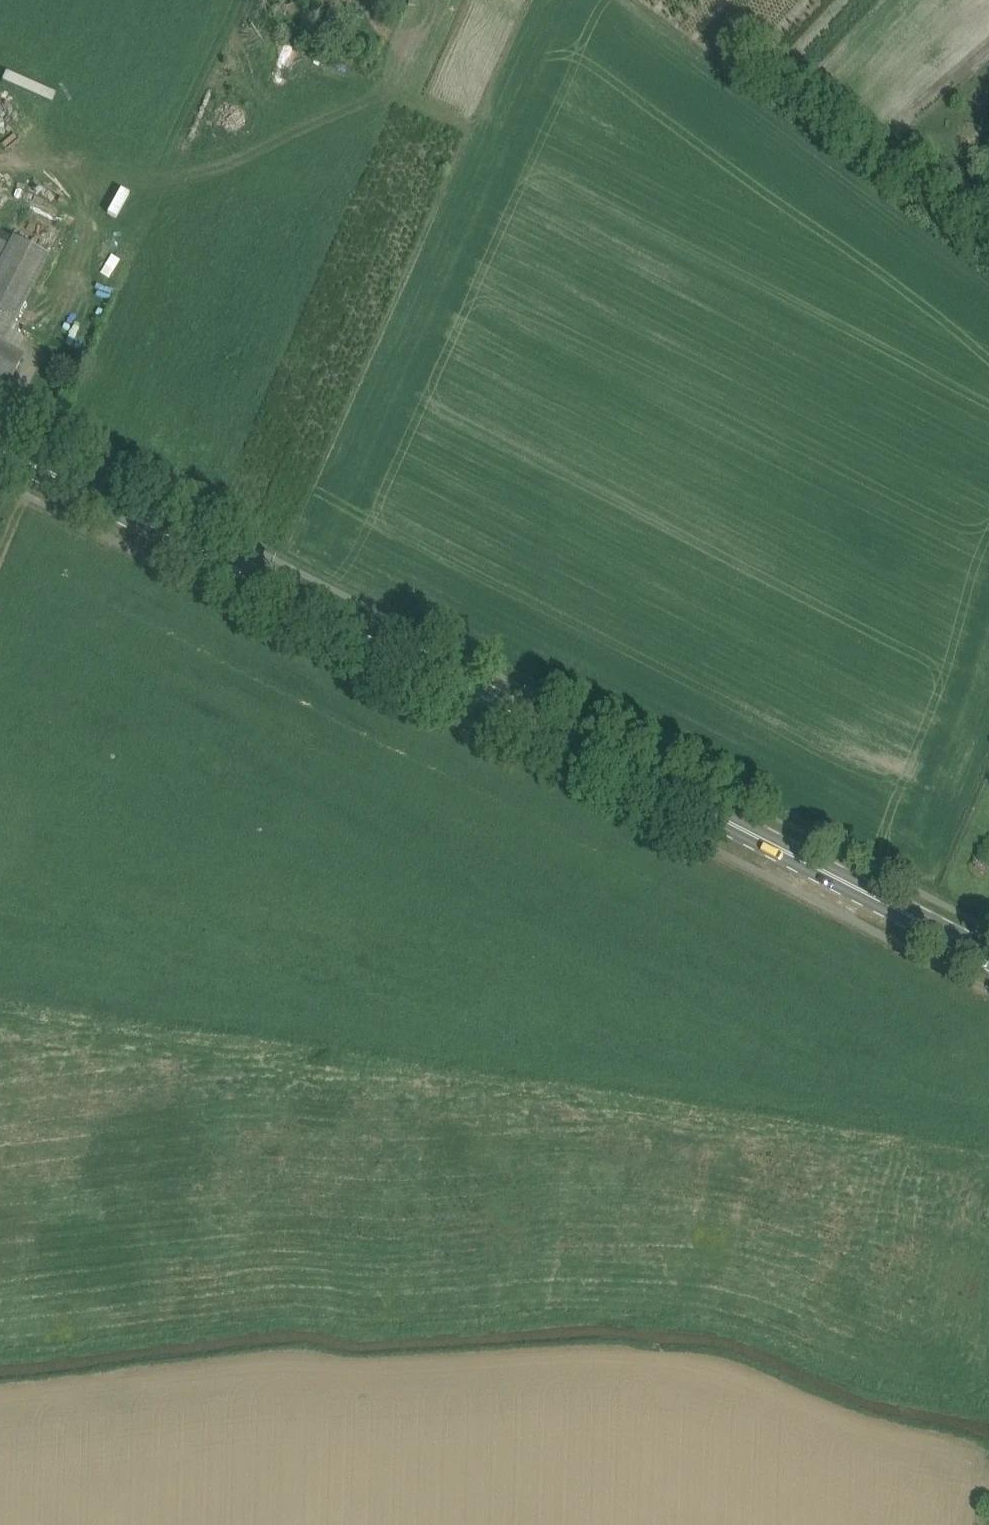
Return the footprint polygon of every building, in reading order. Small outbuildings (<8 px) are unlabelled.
[(21,362),(24,356),(3,346),(48,256),(13,239),(13,240),(0,233),(0,383),(8,387),(21,362)]
